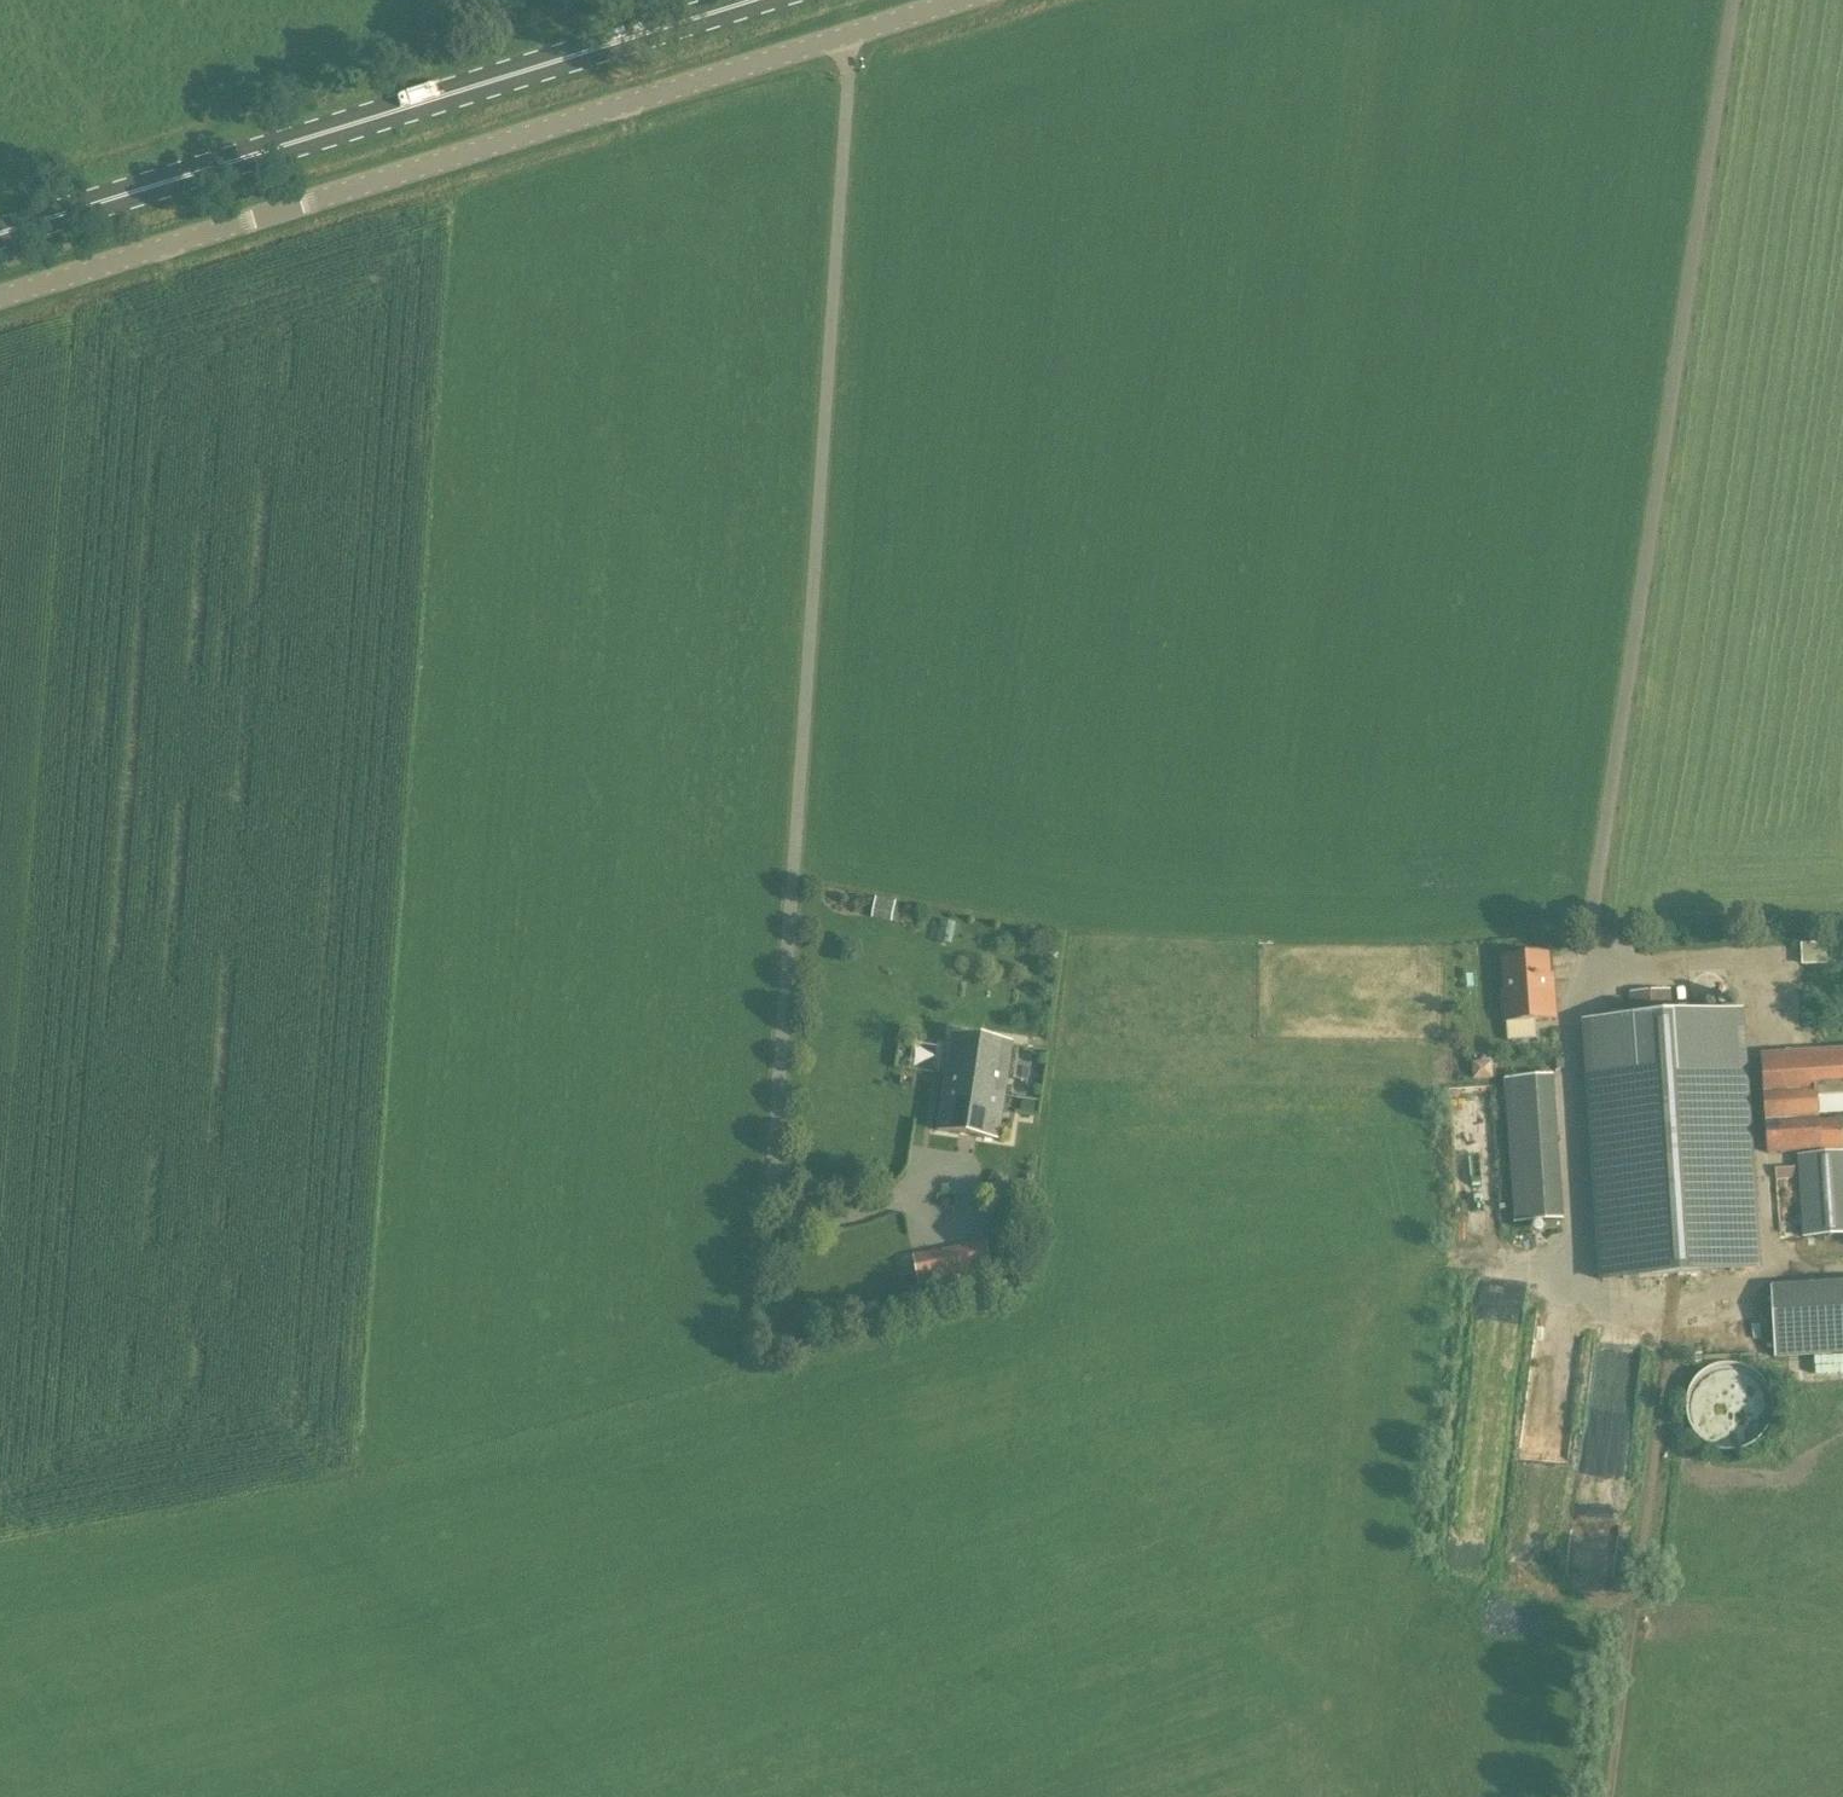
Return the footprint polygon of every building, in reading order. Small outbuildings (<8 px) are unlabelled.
[(1827,943),(1805,943),(1805,962),(1827,962),(1827,943)] [(1507,990),(1504,990),(1506,1020),(1556,1017),(1554,987),(1551,987),(1548,954),(1505,956),(1507,990)] [(1630,993),(1631,1015),(1581,1018),(1600,1282),(1759,1270),(1754,1211),(1740,1010),(1673,1013),(1671,991),(1630,993)] [(953,1036),(938,1130),(998,1139),(1012,1044),(953,1036)] [(1822,1154),(1822,1149),(1842,1148),(1842,1137),(1842,1119),(1819,1121),(1817,1099),(1842,1097),(1842,1051),(1821,1052),(1761,1056),(1767,1153),(1767,1157),(1822,1154)] [(1494,1079),(1494,1064),(1475,1064),(1474,1079),(1494,1079)] [(1504,1079),(1514,1223),(1563,1220),(1554,1075),(1504,1079)] [(1798,1158),(1803,1242),(1842,1239),(1842,1155),(1798,1158)] [(957,1253),(963,1280),(993,1274),(987,1247),(957,1253)] [(1770,1285),(1771,1345),(1774,1357),(1842,1353),(1842,1281),(1823,1283),(1770,1285)] [(1773,1417),(1774,1407),(1774,1399),(1771,1389),(1766,1381),(1760,1374),(1753,1368),(1743,1363),(1735,1361),(1725,1361),(1715,1363),(1709,1365),(1700,1371),(1694,1376),(1689,1382),(1684,1392),(1683,1399),(1682,1409),(1683,1418),(1686,1427),(1691,1434),(1696,1440),(1705,1447),(1714,1451),(1722,1453),(1730,1453),(1739,1452),(1748,1449),(1756,1444),(1761,1440),(1766,1433),(1771,1425),(1773,1417)]
